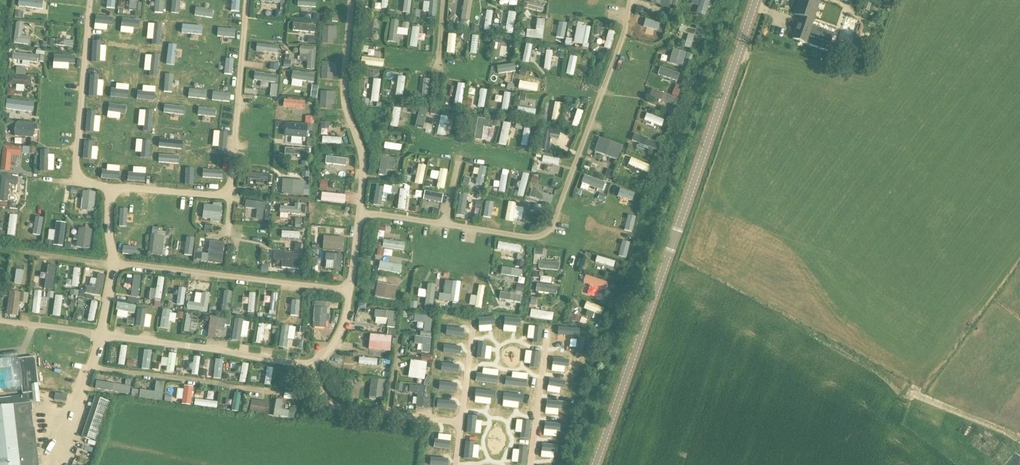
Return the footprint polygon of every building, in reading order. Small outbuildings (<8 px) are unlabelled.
[(112,9),(120,9),(120,0),(112,0),(112,9)] [(140,0),(132,0),(132,11),(139,11),(140,0)] [(166,13),(166,0),(158,0),(158,13),(166,13)] [(179,14),(180,0),(172,0),(170,13),(179,14)] [(438,19),(438,0),(429,0),(428,18),(438,19)] [(473,19),(473,0),(457,0),(457,18),(473,19)] [(713,0),(696,0),(695,4),(701,5),(700,14),(711,16),(713,0)] [(773,8),(780,11),(784,0),(776,0),(773,8)] [(810,31),(820,0),(799,0),(794,15),(801,18),(793,40),(828,51),(832,38),(810,31)] [(545,14),(547,7),(530,3),(528,10),(545,14)] [(214,17),(215,6),(197,6),(197,16),(214,17)] [(220,18),(236,19),(236,9),(220,8),(220,18)] [(495,27),(497,8),(490,8),(488,26),(495,27)] [(518,35),(518,13),(509,12),(508,34),(518,35)] [(122,38),(130,38),(131,16),(123,16),(122,38)] [(117,26),(117,18),(100,18),(100,27),(117,26)] [(144,19),(144,29),(167,29),(167,20),(144,19)] [(538,30),(529,30),(529,38),(546,39),(546,20),(539,20),(538,30)] [(665,30),(666,23),(646,20),(645,27),(665,30)] [(32,44),(33,35),(23,34),(24,21),(18,21),(16,43),(32,44)] [(396,21),(391,38),(397,40),(403,23),(396,21)] [(301,30),(317,31),(318,23),(301,23),(301,30)] [(577,43),(590,46),(594,26),(581,24),(577,43)] [(197,26),(197,36),(213,35),(212,25),(197,26)] [(236,37),(237,27),(219,26),(219,36),(236,37)] [(337,27),(323,26),(322,43),(333,43),(333,38),(336,38),(337,27)] [(574,44),(574,41),(572,41),(572,26),(563,26),(563,44),(574,44)] [(685,31),(684,31),(683,40),(689,41),(688,49),(698,50),(700,28),(685,26),(685,31)] [(607,49),(614,51),(619,33),(612,31),(607,49)] [(472,61),(479,61),(478,51),(486,51),(486,41),(471,41),(472,61)] [(526,64),(534,65),(535,45),(527,45),(526,64)] [(160,46),(141,47),(141,56),(161,55),(160,46)] [(302,61),(315,62),(315,46),(303,46),(302,61)] [(166,65),(175,65),(176,47),(166,47),(166,65)] [(363,65),(382,65),(382,55),(369,54),(369,47),(364,47),(363,65)] [(676,48),(673,62),(686,65),(689,51),(676,48)] [(548,69),(555,69),(556,51),(548,51),(548,69)] [(33,63),(41,63),(40,53),(16,53),(16,65),(33,65),(33,63)] [(578,56),(571,55),(567,73),(574,74),(578,56)] [(63,56),(63,78),(76,78),(77,56),(63,56)] [(336,63),(322,62),(321,78),(332,79),(332,74),(335,74),(336,63)] [(103,68),(103,88),(111,89),(112,68),(103,68)] [(260,70),(259,79),(270,81),(269,91),(276,92),(278,72),(260,70)] [(129,91),(138,91),(138,71),(130,71),(129,91)] [(155,92),(158,72),(152,71),(148,91),(155,92)] [(530,74),(522,74),(522,84),(530,84),(530,74)] [(13,85),(33,85),(33,75),(13,75),(13,85)] [(180,75),(179,98),(187,98),(188,75),(180,75)] [(408,96),(408,76),(399,76),(399,96),(408,96)] [(673,76),(671,83),(679,86),(682,79),(673,76)] [(303,86),(313,86),(312,78),(303,78),(303,86)] [(375,78),(374,102),(382,102),(382,78),(375,78)] [(430,100),(433,80),(427,79),(424,94),(419,93),(418,98),(430,100)] [(462,83),(458,101),(465,103),(469,84),(462,83)] [(191,88),(191,98),(208,99),(208,88),(191,88)] [(479,88),(476,108),(488,110),(490,90),(479,88)] [(678,107),(681,97),(655,89),(652,98),(678,107)] [(232,101),(232,90),(215,90),(215,101),(232,101)] [(334,92),(321,91),(320,108),(330,108),(331,103),(334,103),(334,92)] [(507,93),(504,112),(511,113),(515,94),(507,93)] [(140,117),(148,117),(149,94),(141,94),(140,117)] [(110,97),(101,97),(101,121),(110,121),(110,97)] [(125,121),(126,97),(118,97),(117,121),(125,121)] [(286,99),(285,108),(306,109),(306,99),(286,99)] [(28,111),(27,101),(17,101),(17,112),(28,111)] [(167,114),(184,114),(184,106),(168,105),(167,114)] [(393,128),(403,129),(404,107),(394,107),(393,128)] [(421,107),(419,127),(427,128),(429,108),(421,107)] [(538,118),(539,109),(521,107),(520,116),(538,118)] [(432,117),(440,120),(443,111),(435,108),(432,117)] [(581,129),(587,111),(580,109),(575,127),(581,129)] [(453,130),(454,113),(443,113),(442,129),(453,130)] [(647,123),(666,129),(669,120),(650,114),(647,123)] [(490,142),(492,130),(496,131),(497,122),(481,120),(479,140),(490,142)] [(308,123),(288,123),(288,135),(308,135),(308,123)] [(503,146),(511,147),(513,123),(504,123),(503,146)] [(36,136),(36,124),(16,124),(16,135),(36,136)] [(527,127),(524,147),(532,148),(535,128),(527,127)] [(545,131),(546,151),(562,150),(561,130),(545,131)] [(344,144),(343,134),(324,135),(324,145),(344,144)] [(162,147),(186,147),(186,137),(162,137),(162,147)] [(598,150),(620,160),(625,148),(603,138),(598,150)] [(387,150),(404,151),(404,144),(387,143),(387,150)] [(24,154),(25,145),(4,144),(3,168),(13,169),(13,154),(24,154)] [(99,170),(106,169),(106,150),(98,150),(99,170)] [(122,170),(130,171),(130,151),(122,151),(122,170)] [(179,163),(179,153),(162,153),(162,163),(179,163)] [(327,155),(327,166),(349,166),(349,155),(327,155)] [(539,165),(561,165),(561,155),(539,155),(539,165)] [(396,170),(398,158),(384,156),(381,177),(388,178),(390,169),(396,170)] [(63,170),(62,161),(43,162),(43,170),(63,170)] [(185,163),(185,176),(200,176),(200,163),(185,163)] [(206,170),(206,180),(224,179),(223,169),(206,170)] [(476,172),(475,178),(481,179),(480,185),(486,186),(487,173),(476,172)] [(526,173),(518,196),(526,199),(535,176),(526,173)] [(500,194),(509,195),(511,176),(501,175),(500,194)] [(4,176),(3,202),(12,202),(13,176),(4,176)] [(307,178),(286,179),(287,193),(307,193),(307,178)] [(408,209),(408,198),(412,198),(412,185),(401,186),(402,210),(408,209)] [(387,204),(388,188),(380,188),(380,204),(387,204)] [(85,211),(98,211),(97,189),(84,189),(85,211)] [(622,189),(620,197),(642,201),(643,193),(622,189)] [(557,198),(535,190),(532,198),(554,207),(557,198)] [(429,192),(428,202),(444,205),(446,198),(440,197),(441,194),(429,192)] [(461,217),(469,218),(472,196),(464,194),(461,217)] [(248,210),(259,210),(259,201),(248,201),(248,210)] [(485,201),(484,207),(479,206),(479,210),(486,211),(485,221),(493,221),(495,202),(485,201)] [(138,206),(139,212),(147,211),(146,202),(145,202),(145,206),(138,206)] [(511,202),(508,224),(516,225),(518,203),(511,202)] [(297,208),(283,208),(283,216),(305,217),(305,203),(297,203),(297,208)] [(223,207),(200,207),(201,230),(215,229),(215,224),(206,224),(206,220),(223,219),(223,207)] [(10,234),(19,235),(20,214),(11,213),(10,234)] [(607,229),(628,236),(631,228),(609,221),(607,229)] [(94,229),(82,226),(79,239),(91,242),(94,229)] [(21,231),(20,239),(39,240),(40,233),(21,231)] [(156,231),(155,253),(165,253),(166,231),(156,231)] [(285,231),(285,239),(303,239),(304,232),(285,231)] [(177,257),(189,256),(188,235),(176,236),(177,257)] [(619,251),(623,242),(608,235),(605,240),(609,242),(607,246),(619,251)] [(136,241),(130,240),(129,252),(145,254),(146,245),(136,244),(136,241)] [(226,240),(211,240),(210,262),(225,263),(226,240)] [(387,240),(385,250),(407,252),(408,243),(387,240)] [(501,253),(524,255),(524,245),(502,243),(501,253)] [(544,258),(550,260),(552,251),(546,250),(544,258)] [(329,253),(329,268),(345,268),(345,253),(329,253)] [(599,258),(598,266),(617,268),(618,260),(599,258)] [(383,261),(381,271),(403,276),(406,266),(383,261)] [(556,280),(556,273),(560,273),(561,262),(543,261),(542,280),(556,280)] [(74,267),(73,288),(82,288),(82,267),(74,267)] [(525,279),(525,272),(514,272),(514,268),(504,268),(504,279),(525,279)] [(90,283),(98,284),(100,273),(92,272),(90,283)] [(143,297),(143,276),(135,276),(135,283),(133,283),(134,297),(143,297)] [(56,287),(56,277),(35,278),(36,282),(48,282),(48,288),(56,287)] [(615,285),(595,279),(592,288),(604,292),(602,299),(611,302),(615,285)] [(449,281),(447,293),(454,294),(453,302),(461,303),(463,282),(449,281)] [(377,298),(397,302),(400,286),(380,282),(377,298)] [(540,293),(558,296),(560,287),(541,283),(540,293)] [(428,307),(437,308),(439,285),(430,284),(428,307)] [(485,309),(487,286),(481,286),(481,289),(475,289),(473,308),(485,309)] [(211,307),(211,292),(204,291),(204,290),(194,290),(193,307),(211,307)] [(225,290),(226,312),(234,312),(233,290),(225,290)] [(12,291),(11,313),(23,313),(24,291),(12,291)] [(250,309),(257,310),(259,292),(252,291),(250,309)] [(35,292),(36,312),(44,312),(43,292),(35,292)] [(57,317),(66,317),(65,295),(56,295),(57,317)] [(506,295),(504,305),(523,308),(525,298),(506,295)] [(301,320),(302,298),(288,297),(288,319),(301,320)] [(317,302),(317,327),(329,328),(330,302),(317,302)] [(119,311),(139,312),(138,326),(147,327),(147,317),(163,318),(163,306),(119,303),(119,311)] [(602,314),(603,309),(587,305),(585,311),(602,314)] [(386,327),(398,328),(398,310),(376,310),(376,319),(386,320),(386,327)] [(533,319),(556,324),(558,315),(535,310),(533,319)] [(426,325),(426,331),(433,331),(434,316),(417,316),(417,324),(426,325)] [(210,336),(218,336),(218,328),(226,328),(226,317),(210,317),(210,336)] [(245,320),(234,319),(233,338),(244,339),(245,320)] [(265,329),(274,329),(273,322),(259,323),(260,343),(266,343),(265,329)] [(445,339),(465,340),(465,329),(445,328),(445,339)] [(529,346),(542,348),(545,333),(532,331),(529,346)] [(371,349),(392,350),(393,334),(371,334),(371,349)] [(562,335),(561,342),(580,344),(581,337),(562,335)] [(58,336),(55,354),(61,355),(64,337),(58,336)] [(424,354),(433,353),(433,336),(417,337),(418,346),(424,345),(424,354)] [(496,346),(497,338),(478,336),(477,344),(496,346)] [(120,346),(121,366),(130,366),(129,346),(120,346)] [(35,357),(18,359),(17,351),(0,353),(0,393),(22,390),(23,393),(39,391),(35,357)] [(66,351),(66,360),(84,360),(84,351),(66,351)] [(371,374),(391,374),(391,355),(377,354),(377,361),(372,361),(371,374)] [(202,375),(203,356),(195,356),(195,374),(202,375)] [(480,384),(502,387),(505,375),(496,374),(498,362),(491,360),(492,357),(484,356),(481,371),(483,372),(480,384)] [(224,380),(226,360),(219,360),(217,379),(224,380)] [(412,360),(412,377),(428,378),(428,360),(412,360)] [(241,363),(237,380),(249,382),(252,365),(241,363)] [(267,386),(275,386),(276,366),(268,366),(267,386)] [(53,367),(53,377),(64,377),(64,367),(53,367)] [(461,379),(461,370),(441,369),(440,378),(461,379)] [(372,397),(386,398),(386,378),(372,378),(372,397)] [(134,383),(100,381),(99,389),(134,392),(134,383)] [(158,391),(140,389),(139,396),(164,400),(167,383),(159,382),(158,391)] [(195,403),(195,385),(185,385),(185,403),(195,403)] [(425,405),(427,387),(413,386),(413,391),(422,392),(420,404),(425,405)] [(511,398),(531,399),(531,390),(511,389),(511,398)] [(236,392),(235,410),(243,411),(244,392),(236,392)] [(56,393),(55,400),(66,402),(67,395),(56,393)] [(33,428),(32,428),(30,412),(33,411),(32,402),(29,403),(28,395),(11,397),(12,406),(0,407),(0,464),(37,464),(33,428)] [(490,395),(490,410),(499,410),(499,395),(490,395)] [(98,442),(111,403),(95,397),(82,437),(98,442)] [(277,397),(276,416),(289,416),(289,397),(277,397)] [(545,397),(545,403),(557,403),(557,409),(565,409),(565,398),(545,397)] [(253,412),(261,412),(261,399),(253,399),(253,412)] [(436,414),(451,415),(451,406),(436,405),(436,414)] [(999,406),(995,417),(1005,420),(1009,409),(999,406)] [(507,421),(506,430),(526,433),(527,424),(507,421)] [(543,421),(542,428),(558,432),(560,424),(543,421)] [(479,442),(490,443),(491,429),(481,428),(479,442)] [(434,458),(445,458),(445,447),(434,447),(434,458)]
